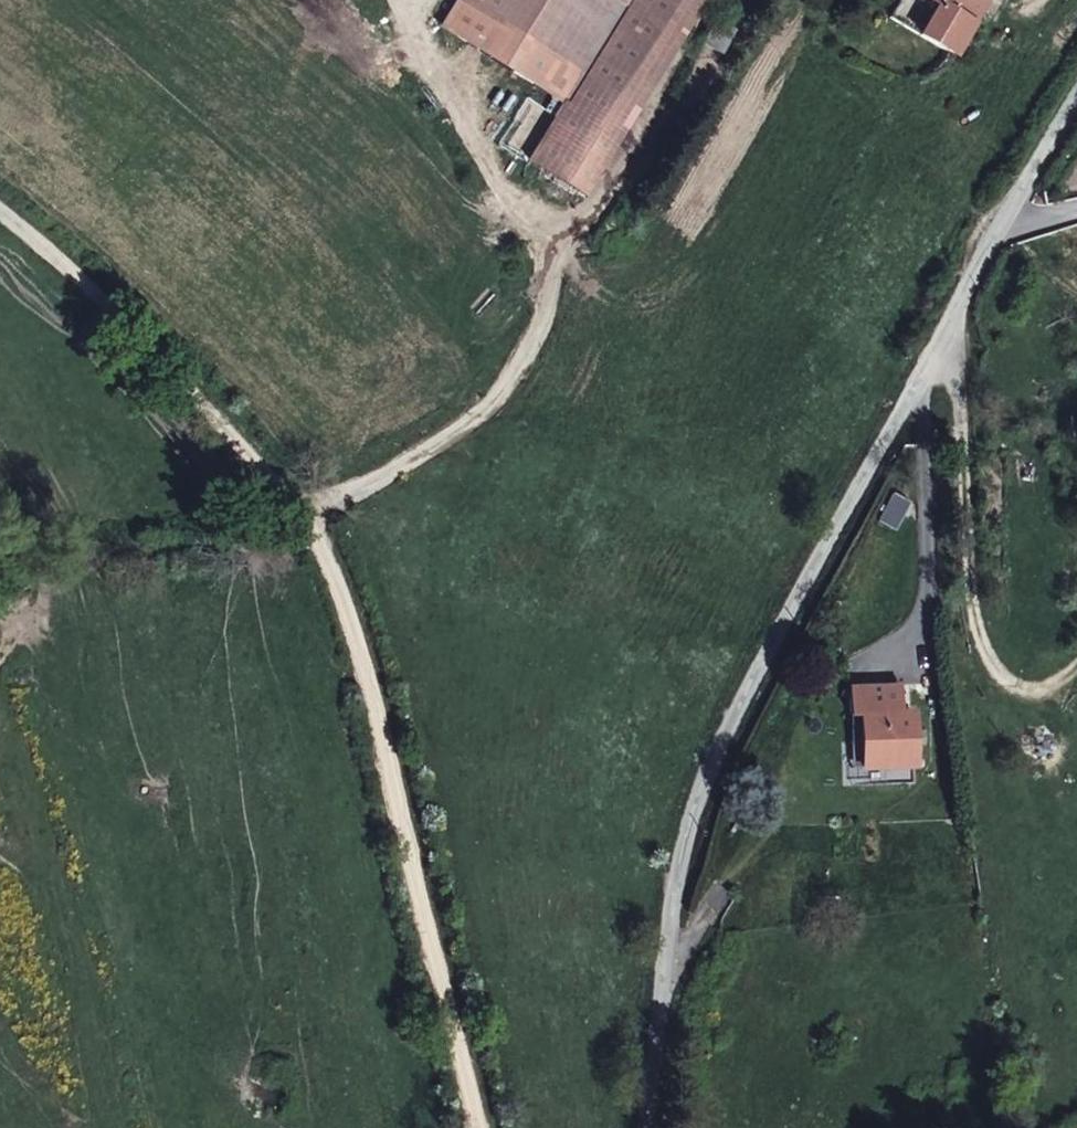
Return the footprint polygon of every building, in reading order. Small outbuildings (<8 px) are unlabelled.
[(550,153),(533,182),(592,217),(605,193),(710,0),(468,0),(452,27),(579,103),(550,153)] [(893,12),(937,35),(955,0),(900,0),(893,12)]
